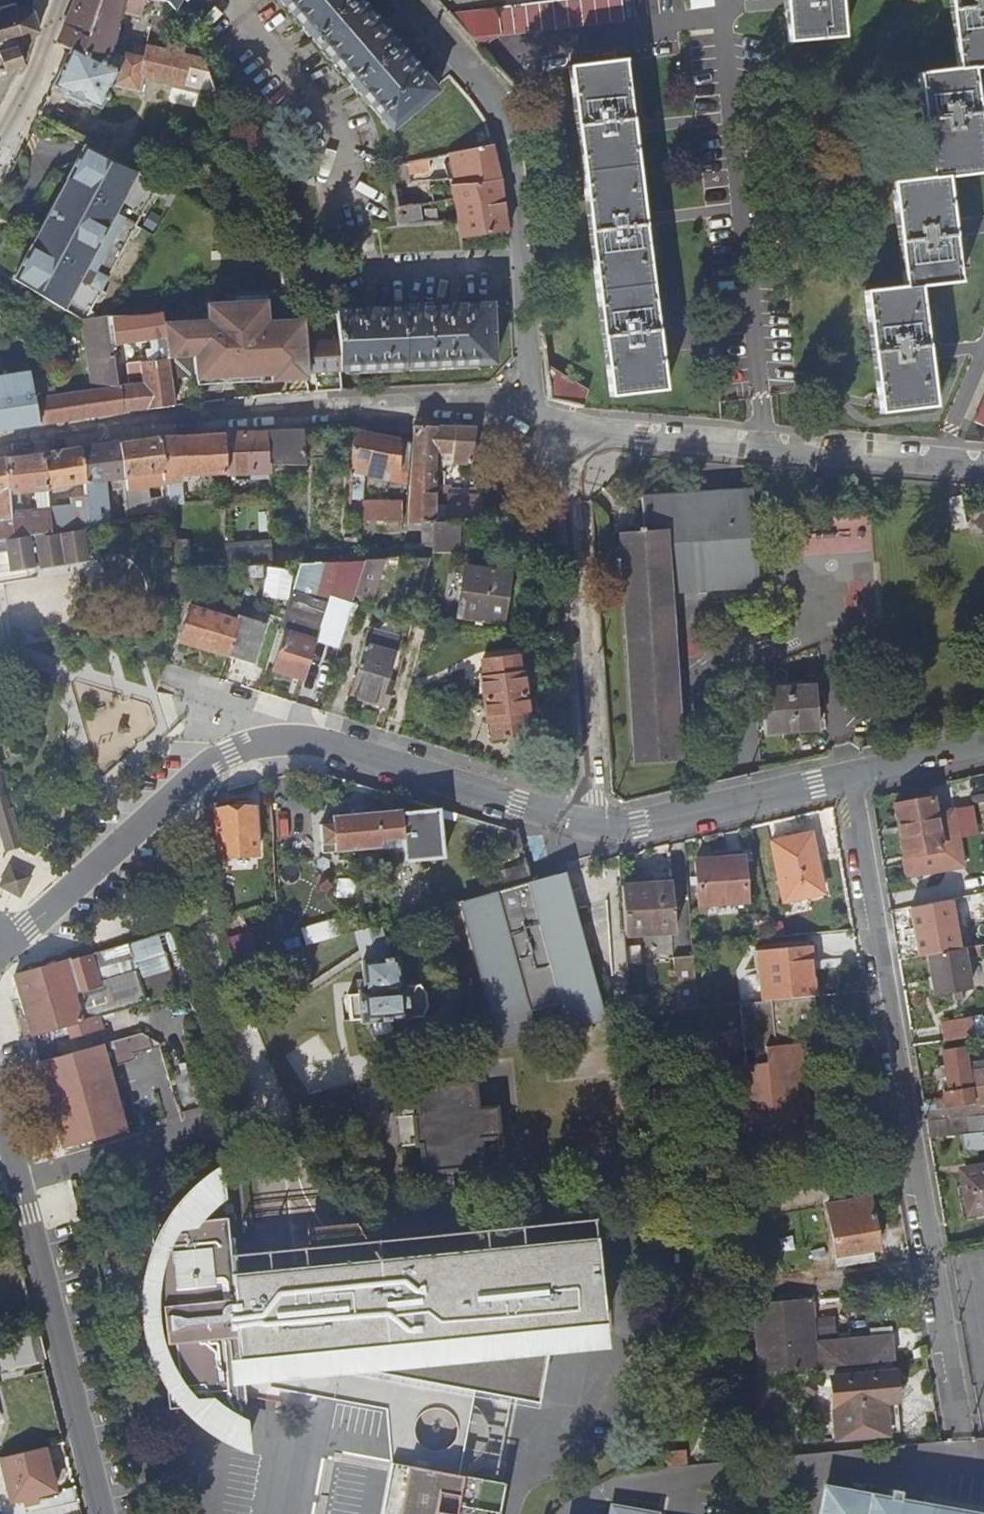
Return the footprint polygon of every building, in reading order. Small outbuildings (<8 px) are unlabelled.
[(24,64),(31,48),(41,30),(36,13),(36,0),(0,0),(0,72),(24,64)] [(59,43),(71,49),(116,73),(122,54),(113,52),(119,6),(142,9),(144,0),(77,0),(59,43)] [(152,0),(144,0),(142,9),(119,6),(113,52),(122,54),(124,47),(143,56),(146,49),(154,0),(152,0)] [(164,5),(154,0),(146,49),(157,51),(164,5)] [(174,10),(180,0),(152,0),(154,0),(164,5),(174,9),(174,10)] [(392,132),(437,95),(360,0),(285,0),(392,132)] [(484,13),(488,40),(624,24),(622,0),(588,0),(484,13)] [(790,45),(840,40),(837,0),(786,0),(790,45)] [(958,73),(920,78),(933,179),(893,185),(905,289),(866,294),(880,413),(935,407),(920,287),(960,282),(948,179),(983,174),(983,163),(974,72),(983,71),(983,0),(951,0),(958,73)] [(174,9),(164,5),(157,51),(167,53),(174,9)] [(187,58),(167,53),(157,51),(146,49),(143,56),(124,47),(122,54),(116,73),(71,49),(52,85),(98,110),(113,83),(134,92),(142,77),(217,93),(209,72),(189,67),(187,58)] [(625,64),(572,72),(613,397),(666,390),(625,64)] [(61,186),(10,284),(63,311),(78,280),(74,278),(79,267),(92,274),(122,216),(109,209),(115,197),(119,200),(126,186),(128,187),(136,172),(83,145),(62,186),(61,186)] [(493,145),(451,156),(455,181),(467,179),(468,183),(456,185),(461,222),(463,240),(509,234),(503,189),(493,145)] [(428,162),(410,166),(412,176),(431,172),(428,162)] [(415,185),(420,208),(442,204),(441,197),(431,198),(429,184),(415,185)] [(424,227),(420,208),(401,211),(405,229),(424,227)] [(461,222),(424,227),(405,229),(381,232),(383,257),(462,251),(462,241),(463,240),(461,222)] [(208,324),(165,328),(167,343),(168,364),(193,362),(195,382),(216,380),(216,383),(340,373),(338,343),(305,346),(303,323),(268,326),(266,305),(207,310),(208,324)] [(337,319),(340,373),(494,364),(490,305),(337,314),(337,319)] [(114,348),(167,343),(165,328),(164,318),(110,322),(114,348)] [(122,416),(120,397),(114,348),(110,322),(84,325),(84,326),(93,393),(37,402),(42,429),(89,422),(122,416)] [(143,394),(138,395),(140,414),(174,410),(168,364),(141,367),(143,394)] [(587,393),(546,364),(550,400),(578,409),(584,408),(587,393)] [(42,429),(37,402),(33,375),(0,381),(0,436),(42,429)] [(140,414),(138,395),(120,397),(122,416),(140,414)] [(974,421),(983,426),(983,400),(974,421)] [(431,522),(432,512),(438,456),(445,456),(444,467),(474,467),(480,430),(417,431),(416,449),(407,526),(431,526),(431,522)] [(273,433),(273,469),(306,467),(305,434),(305,432),(273,433)] [(230,478),(273,476),(273,469),(273,433),(230,436),(230,478)] [(349,504),(363,504),(367,479),(383,479),(385,470),(405,471),(408,447),(358,433),(349,504)] [(181,479),(230,478),(230,436),(164,440),(167,487),(181,486),(181,479)] [(149,489),(167,487),(164,440),(123,446),(127,483),(131,521),(152,517),(149,489)] [(93,528),(112,525),(107,485),(127,483),(123,446),(82,452),(93,528)] [(44,457),(47,493),(69,490),(72,512),(49,516),(51,535),(83,530),(84,530),(93,528),(82,452),(44,457)] [(49,516),(49,510),(22,515),(20,497),(47,493),(44,457),(7,463),(14,542),(32,538),(51,535),(49,516)] [(14,542),(7,463),(0,464),(0,544),(14,542)] [(446,487),(444,512),(443,522),(452,522),(485,521),(485,497),(481,497),(454,498),(455,488),(446,487)] [(22,515),(49,510),(49,516),(72,512),(69,490),(47,493),(20,497),(22,515)] [(755,492),(642,500),(644,532),(622,533),(635,767),(681,763),(671,594),(760,588),(755,492)] [(402,505),(363,504),(349,504),(346,524),(402,524),(402,505)] [(443,522),(444,512),(432,512),(431,522),(443,522)] [(879,516),(785,520),(787,557),(879,552),(879,516)] [(431,526),(430,536),(452,536),(452,522),(443,522),(431,522),(431,526)] [(51,535),(32,538),(36,565),(38,568),(88,559),(84,530),(51,535)] [(36,565),(32,538),(14,542),(0,544),(0,551),(6,550),(9,570),(27,567),(36,565)] [(273,566),(273,549),(231,553),(231,569),(245,569),(273,566)] [(192,572),(190,587),(246,581),(245,569),(231,569),(192,572)] [(504,573),(460,571),(455,620),(499,623),(504,573)] [(188,601),(190,587),(192,572),(169,574),(169,603),(188,601)] [(303,682),(314,644),(327,604),(292,593),(283,620),(279,633),(283,634),(273,672),(303,682)] [(347,611),(327,604),(314,644),(335,651),(347,611)] [(181,645),(227,658),(238,620),(237,620),(235,625),(223,622),(225,616),(213,613),(211,618),(191,613),(181,645)] [(238,620),(227,658),(253,666),(265,628),(238,620)] [(351,697),(388,707),(392,692),(381,689),(393,642),(363,635),(354,669),(358,670),(351,697)] [(481,701),(523,696),(520,674),(517,675),(515,657),(481,663),(483,680),(479,681),(481,701)] [(816,689),(762,690),(763,733),(818,733),(816,689)] [(526,718),(523,696),(481,701),(485,723),(490,723),(492,741),(525,736),(523,719),(526,718)] [(0,787),(0,826),(6,849),(25,845),(8,785),(0,787)] [(931,801),(893,808),(903,859),(940,853),(931,801)] [(448,856),(443,811),(405,814),(405,810),(337,816),(339,826),(326,828),(330,855),(408,847),(410,862),(448,856)] [(219,814),(221,859),(259,857),(257,811),(219,814)] [(816,833),(776,838),(785,897),(824,892),(816,833)] [(741,859),(696,864),(700,907),(746,902),(741,859)] [(9,865),(0,881),(0,887),(20,898),(32,875),(9,865)] [(502,890),(529,883),(532,882),(529,867),(498,876),(502,890)] [(582,962),(589,960),(565,872),(532,882),(529,883),(533,897),(542,895),(547,916),(567,911),(582,962)] [(606,1021),(589,960),(582,962),(567,911),(547,916),(542,895),(533,897),(529,883),(502,890),(497,892),(503,913),(471,922),(500,1028),(534,1019),(532,1012),(563,1003),(570,1031),(606,1021)] [(620,888),(624,936),(674,932),(670,883),(620,888)] [(931,910),(911,914),(919,954),(938,950),(936,937),(942,936),(940,925),(934,926),(931,910)] [(133,962),(158,953),(154,937),(64,962),(44,968),(12,977),(28,1037),(65,1027),(69,1041),(100,1031),(97,1017),(144,1004),(133,962)] [(44,968),(64,962),(58,942),(39,947),(44,968)] [(766,1002),(814,998),(810,949),(762,953),(766,1002)] [(931,959),(936,994),(965,990),(961,960),(983,956),(983,953),(983,949),(931,959)] [(170,996),(158,953),(133,962),(144,1004),(170,996)] [(696,1008),(692,956),(674,958),(676,1010),(696,1008)] [(394,965),(360,972),(365,999),(359,1001),(359,1005),(350,1007),(355,1031),(365,1028),(367,1032),(424,1018),(429,1008),(426,993),(420,989),(400,992),(394,965)] [(944,1017),(944,1037),(976,1036),(975,1016),(944,1017)] [(117,1057),(153,1048),(149,1030),(113,1039),(117,1057)] [(768,1062),(738,1062),(739,1133),(809,1133),(808,1042),(768,1042),(768,1062)] [(105,1048),(42,1067),(67,1154),(130,1136),(105,1048)] [(983,1116),(983,1072),(970,1074),(966,1050),(946,1053),(952,1094),(946,1095),(948,1108),(953,1107),(956,1119),(981,1116),(983,1116)] [(480,1087),(420,1092),(422,1115),(416,1116),(419,1145),(425,1144),(427,1173),(486,1167),(483,1139),(504,1137),(502,1108),(482,1110),(480,1087)] [(930,1140),(983,1133),(981,1116),(956,1119),(927,1123),(930,1140)] [(930,1140),(931,1142),(983,1135),(983,1133),(930,1140)] [(967,1171),(970,1192),(964,1193),(968,1215),(983,1212),(983,1168),(967,1171)] [(870,1200),(830,1207),(841,1266),(875,1260),(873,1249),(878,1248),(870,1200)] [(224,1220),(150,1227),(167,1406),(242,1400),(240,1380),(239,1362),(546,1333),(599,1327),(593,1239),(230,1274),(224,1220)] [(665,1284),(650,1285),(652,1311),(668,1309),(665,1284)] [(760,1371),(893,1360),(890,1334),(817,1340),(813,1295),(754,1301),(760,1371)] [(652,1322),(662,1321),(661,1314),(652,1315),(652,1322)] [(662,1333),(662,1321),(652,1322),(653,1334),(662,1333)] [(43,1359),(36,1331),(0,1342),(0,1363),(2,1370),(43,1359)] [(240,1380),(386,1410),(393,1462),(383,1513),(497,1513),(503,1481),(495,1480),(511,1400),(533,1402),(546,1333),(239,1362),(240,1380)] [(841,1440),(888,1435),(886,1419),(898,1417),(893,1374),(835,1380),(841,1440)] [(886,1419),(888,1435),(900,1434),(898,1417),(886,1419)] [(44,1444),(0,1455),(11,1499),(56,1488),(44,1444)] [(818,1513),(979,1513),(823,1488),(818,1513)]
